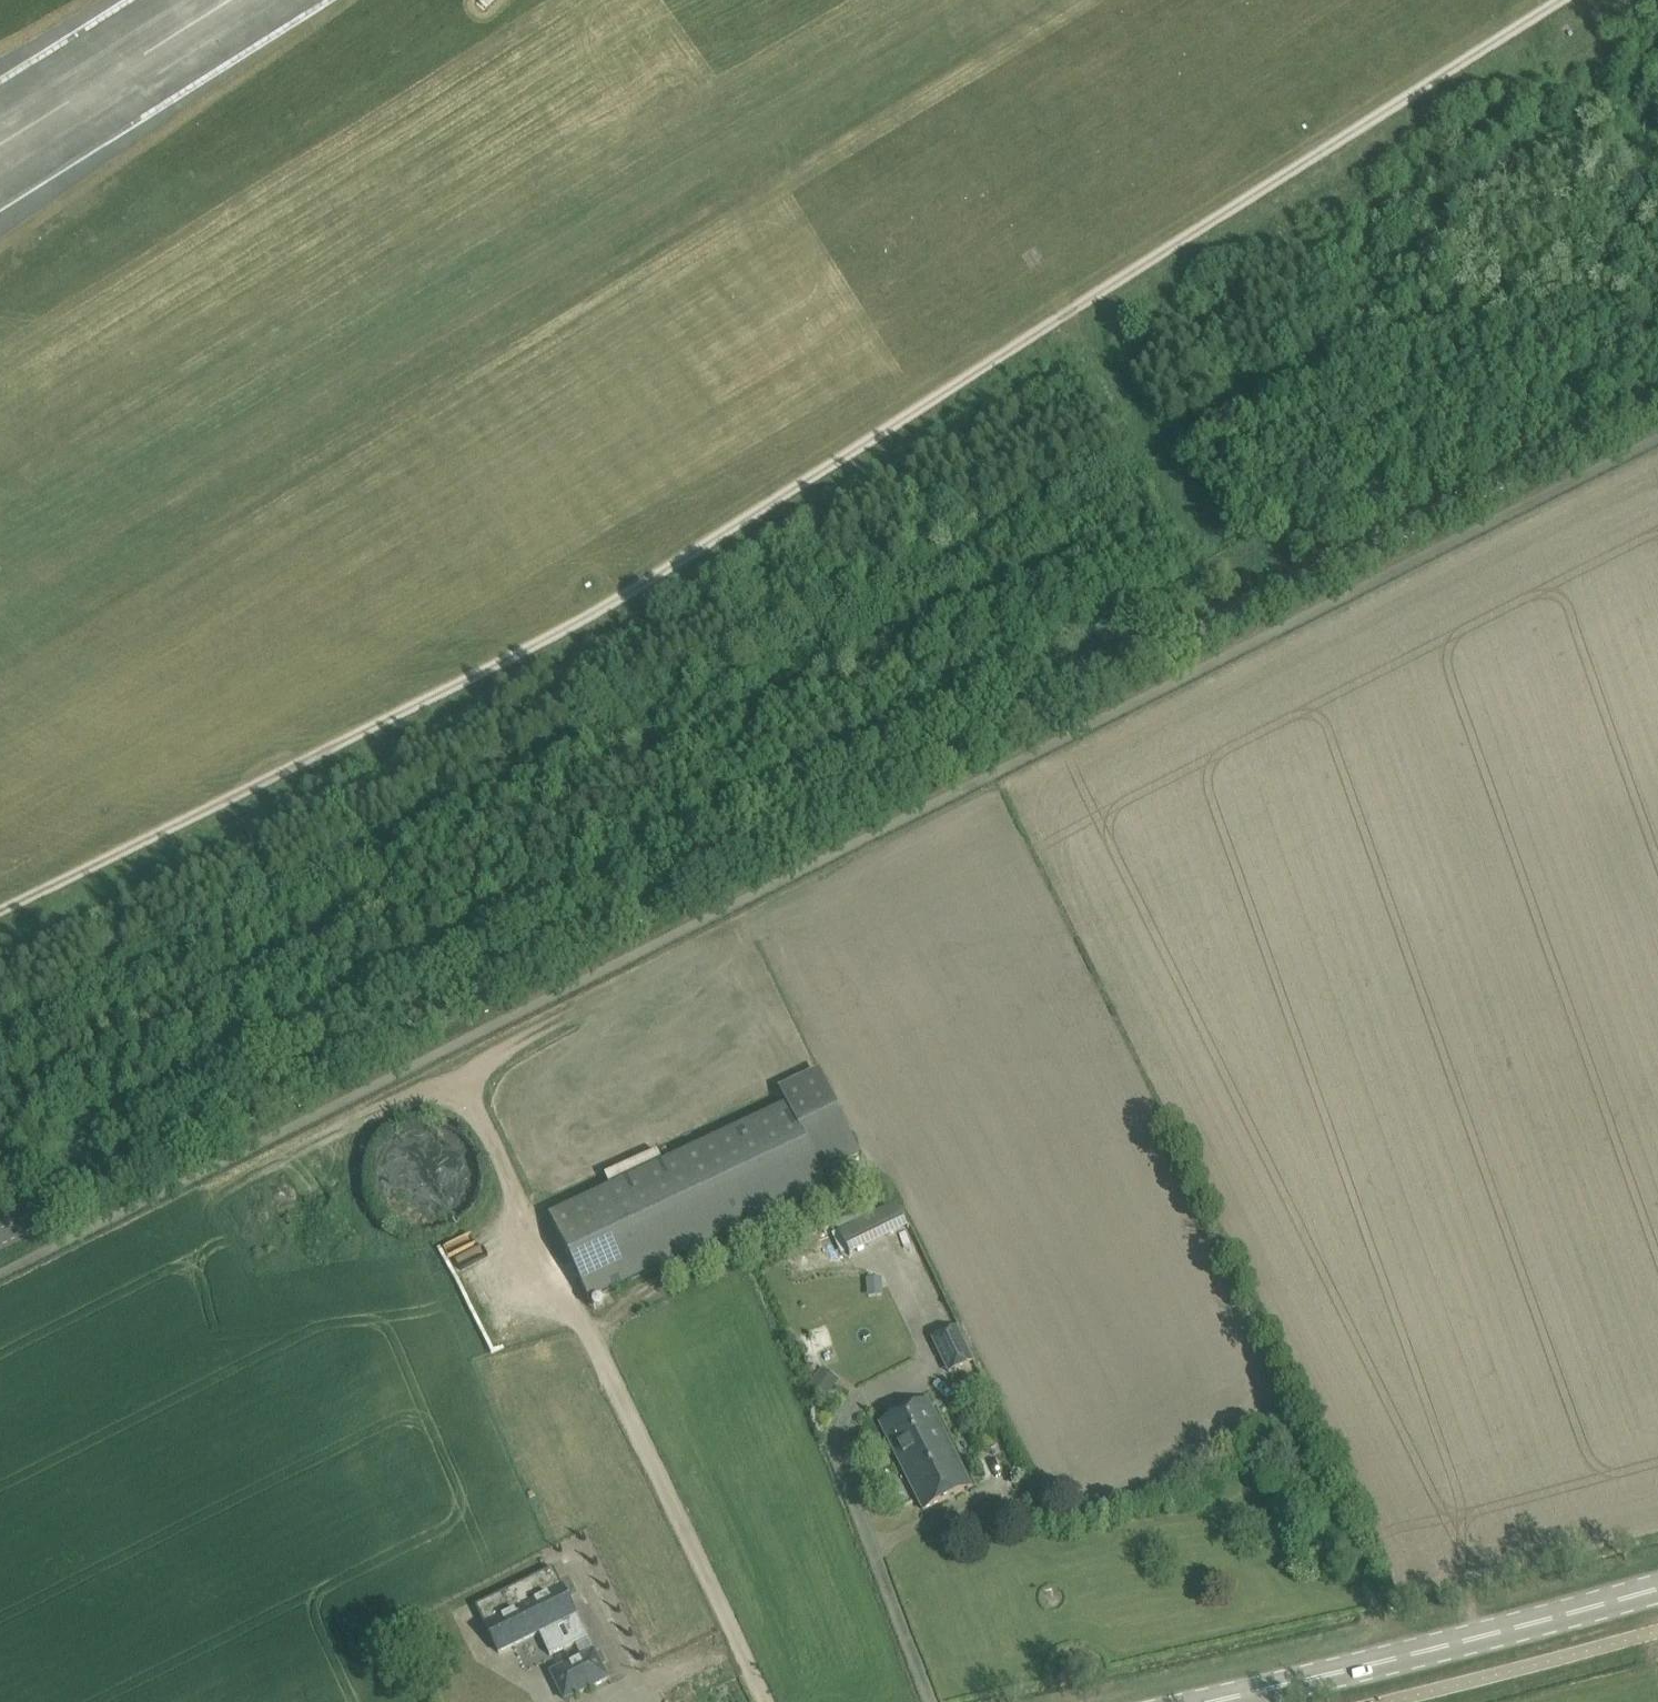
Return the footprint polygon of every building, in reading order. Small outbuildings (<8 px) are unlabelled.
[(779,1089),(786,1105),(550,1217),(590,1302),(827,1190),(820,1175),(859,1156),(818,1071),(779,1089)] [(408,1128),(388,1139),(374,1156),(368,1178),(371,1200),(382,1220),(399,1234),(421,1240),(443,1237),(463,1226),(477,1209),(483,1187),(481,1165),(470,1145),(452,1131),(430,1125),(408,1128)] [(836,1232),(848,1256),(905,1227),(893,1203),(836,1232)] [(866,1277),(865,1295),(883,1295),(883,1278),(866,1277)] [(975,1362),(956,1326),(932,1339),(951,1375),(975,1362)] [(824,1370),(812,1384),(826,1397),(838,1384),(824,1370)] [(972,1486),(962,1466),(928,1399),(880,1423),(924,1511),(972,1486)] [(563,1588),(554,1569),(478,1607),(486,1624),(486,1625),(490,1633),(499,1653),(540,1633),(550,1656),(588,1639),(579,1619),(563,1587),(563,1588)] [(595,1651),(551,1672),(565,1701),(566,1701),(609,1682),(595,1651)]
